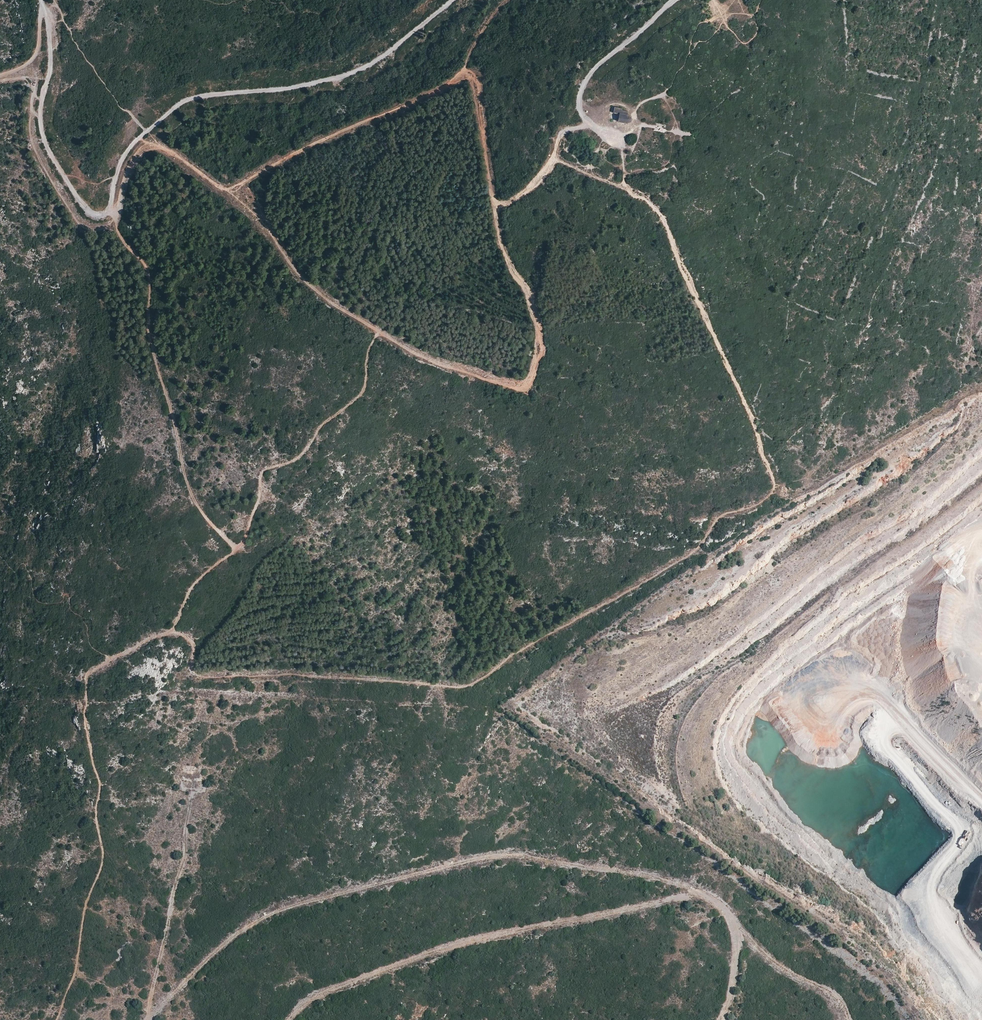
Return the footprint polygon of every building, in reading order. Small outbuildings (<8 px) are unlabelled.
[(614,106),(613,112),(619,114),(617,120),(628,122),(630,121),(631,119),(631,117),(630,115),(628,114),(628,110),(622,109),(622,108),(614,106)]
